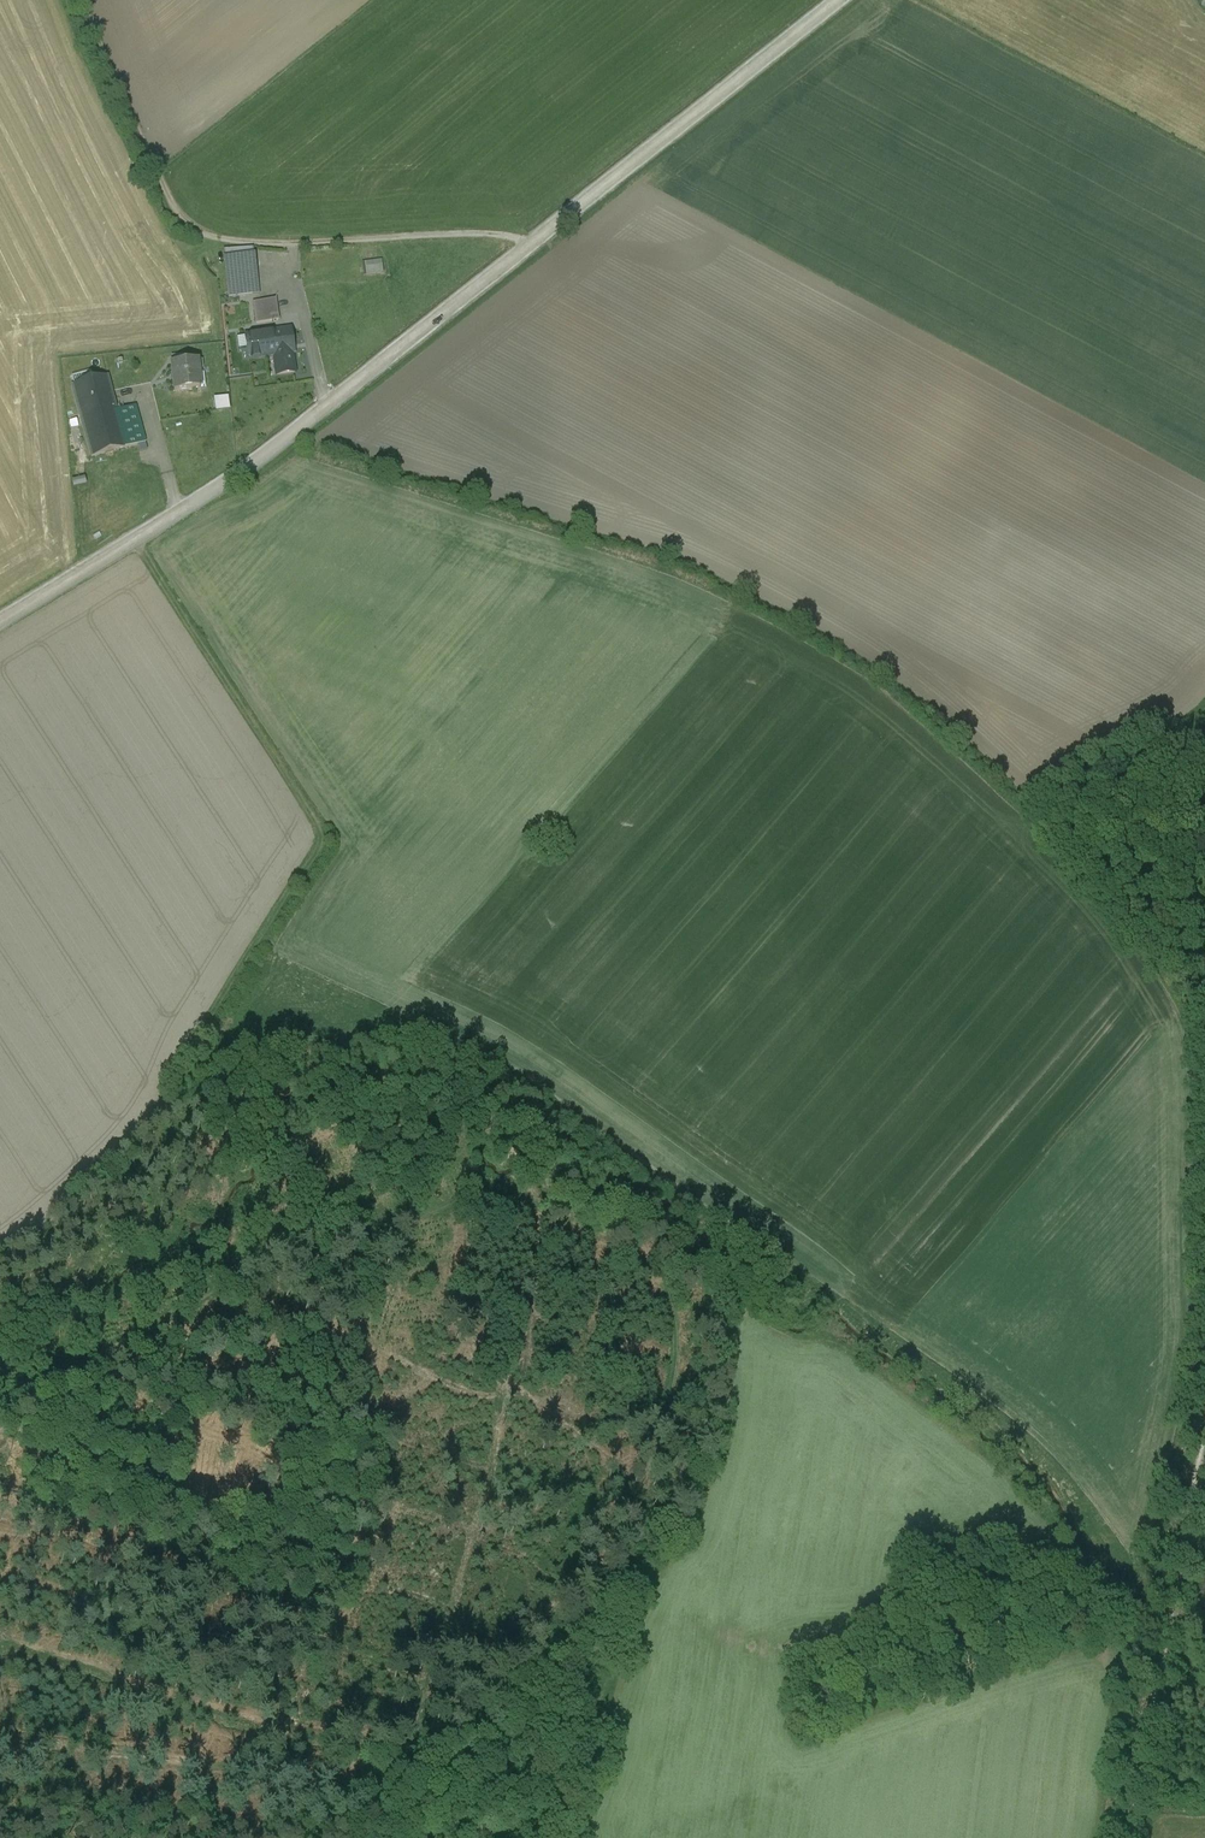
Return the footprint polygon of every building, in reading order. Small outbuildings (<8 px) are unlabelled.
[(253,255),(225,258),(229,297),(258,293),(253,255)] [(382,260),(362,263),(364,275),(383,272),(382,260)] [(275,298),(253,302),(256,323),(278,320),(275,298)] [(290,329),(246,336),(249,359),(275,355),(277,374),(294,372),(291,352),(294,352),(290,329)] [(198,361),(172,364),(176,391),(201,388),(198,361)] [(108,378),(73,387),(92,457),(126,447),(116,411),(108,378)] [(219,410),(233,409),(232,395),(218,397),(219,410)] [(135,406),(116,411),(126,447),(145,442),(135,406)]
